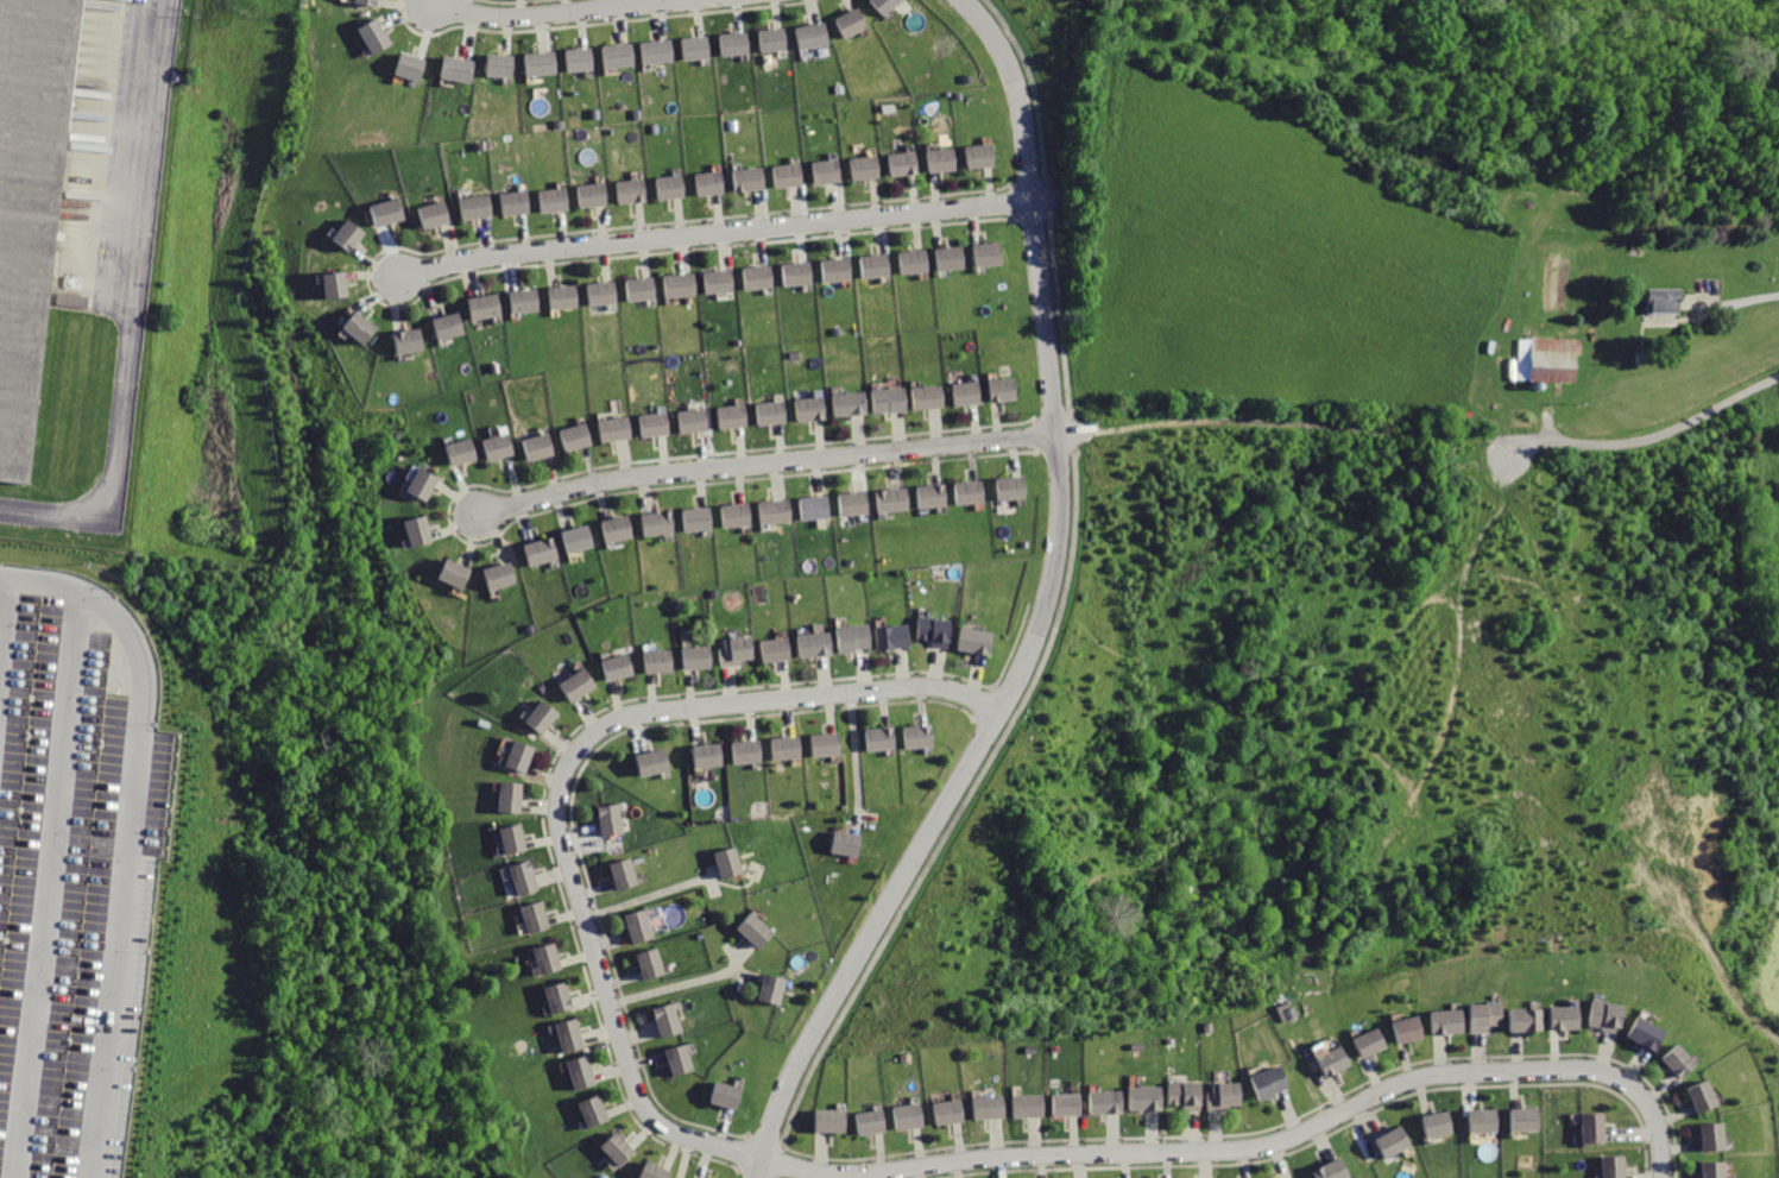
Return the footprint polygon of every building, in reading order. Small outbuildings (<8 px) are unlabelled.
[(30,491),(83,0),(0,0),(0,487),(30,491)] [(872,1),(888,15),(903,0),(873,0),(872,1)] [(863,6),(838,19),(849,39),(873,26),(863,6)] [(378,18),(360,29),(376,55),(395,44),(378,18)] [(799,29),(803,50),(835,43),(831,21),(799,29)] [(761,31),(763,52),(791,48),(788,27),(761,31)] [(721,36),(725,56),(756,51),(752,31),(721,36)] [(685,40),(688,62),(714,58),(712,36),(685,40)] [(644,43),(646,63),(677,59),(675,39),(644,43)] [(604,48),(606,68),(639,63),(637,44),(604,48)] [(567,51),(569,70),(598,68),(595,48),(567,51)] [(403,52),(397,71),(423,80),(429,59),(403,52)] [(526,55),(528,75),(560,73),(559,52),(526,55)] [(488,55),(488,74),(516,75),(517,55),(488,55)] [(446,56),(442,75),(474,81),(478,62),(446,56)] [(967,147),(971,168),(998,163),(996,143),(967,147)] [(929,150),(930,170),(960,166),(958,147),(929,150)] [(890,155),(892,175),(922,171),(920,151),(890,155)] [(853,158),(856,178),(884,175),(881,155),(853,158)] [(814,162),(815,182),(844,178),(841,159),(814,162)] [(775,166),(777,188),(806,184),(802,163),(775,166)] [(734,169),(737,191),(768,188),(765,165),(734,169)] [(698,174),(700,195),(727,191),(725,170),(698,174)] [(658,178),(661,199),(688,195),(686,175),(658,178)] [(619,181),(620,202),(651,200),(649,178),(619,181)] [(580,184),(582,204),(611,202),(608,182),(580,184)] [(540,190),(542,212),(573,208),(570,187),(540,190)] [(503,195),(505,214),(535,209),(531,190),(503,195)] [(462,200),(466,220),(497,214),(493,194),(462,200)] [(373,207),(379,227),(408,219),(402,199),(373,207)] [(422,208),(427,228),(455,221),(450,201),(422,208)] [(352,218),(335,239),(352,253),(368,232),(352,218)] [(974,246),(978,266),(1005,262),(1003,241),(974,246)] [(936,250),(939,269),(969,265),(967,245),(936,250)] [(898,252),(901,271),(932,269),(929,250),(898,252)] [(860,257),(864,276),(892,272),(890,252),(860,257)] [(824,260),(826,281),(854,277),(853,258),(824,260)] [(783,264),(787,285),(815,282),(813,260),(783,264)] [(745,267),(747,288),(776,284),(774,264),(745,267)] [(707,272),(709,291),(738,288),(736,267),(707,272)] [(326,273),(329,300),(354,296),(351,270),(326,273)] [(667,277),(669,296),(700,291),(696,272),(667,277)] [(629,281),(631,301),(660,296),(657,277),(629,281)] [(591,283),(593,303),(622,301),(619,281),(591,283)] [(551,288),(554,308),(583,305),(581,284),(551,288)] [(1642,288),(1642,316),(1676,316),(1676,304),(1676,288),(1642,288)] [(511,294),(513,313),(543,308),(540,289),(511,294)] [(471,298),(475,319),(505,313),(500,292),(471,298)] [(357,309),(343,327),(366,344),(379,326),(357,309)] [(435,319),(441,341),(466,334),(460,311),(435,319)] [(396,332),(398,353),(425,348),(422,328),(396,332)] [(1534,340),(1535,379),(1581,379),(1581,339),(1534,340)] [(990,380),(992,401),(1020,398),(1017,378),(990,380)] [(953,385),(955,405),(984,402),(982,382),(953,385)] [(914,389),(916,409),(948,405),(946,384),(914,389)] [(873,390),(876,414),(909,410),(907,386),(873,390)] [(835,393),(837,416),(869,414),(868,391),(835,393)] [(797,399),(800,421),(828,418),(826,397),(797,399)] [(758,404),(761,424),(791,420),(789,401),(758,404)] [(720,408),(723,428),(752,424),(750,404),(720,408)] [(682,412),(683,431),(713,429),(711,409),(682,412)] [(642,416),(644,436),(674,433),(671,412),(642,416)] [(603,421),(606,442),(637,436),(633,415),(603,421)] [(562,431),(567,451),(597,442),(591,422),(562,431)] [(486,439),(492,460),(517,454),(511,431),(486,439)] [(525,440),(530,459),(559,452),(554,431),(525,440)] [(447,443),(452,464),(479,458),(474,437),(447,443)] [(423,466),(409,492),(428,503),(442,477),(423,466)] [(997,479),(999,502),(1029,497),(1027,475),(997,479)] [(957,484),(958,504),(985,502),(984,480),(957,484)] [(919,486),(921,508),(951,505),(948,484),(919,486)] [(877,490),(879,510),(913,506),(909,485),(877,490)] [(841,494),(844,516),(872,512),(870,491),(841,494)] [(802,499),(806,519),(834,516),(832,494),(802,499)] [(762,503),(764,523),(796,519),(794,499),(762,503)] [(725,505),(726,525),(756,523),(755,503),(725,505)] [(686,510),(688,530),(718,528),(715,506),(686,510)] [(645,515),(648,535),(679,530),(676,510),(645,515)] [(428,515),(406,522),(414,547),(435,541),(428,515)] [(605,523),(610,541),(637,534),(632,515),(605,523)] [(563,533),(569,552),(595,543),(591,524),(563,533)] [(526,546),(531,566),(562,556),(557,537),(526,546)] [(449,557),(440,577),(467,588),(475,569),(449,557)] [(486,568),(491,588),(518,582),(513,562),(486,568)] [(921,617),(919,638),(933,640),(932,647),(952,649),(955,621),(921,617)] [(879,626),(881,648),(914,645),(911,623),(879,626)] [(835,629),(839,654),(858,651),(857,647),(873,644),(870,624),(835,629)] [(963,628),(958,649),(991,656),(996,635),(963,628)] [(799,636),(801,659),(834,655),(832,632),(799,636)] [(721,649),(724,669),(746,667),(745,659),(757,657),(756,636),(728,640),(728,648),(721,649)] [(762,642),(765,662),(795,659),(791,637),(762,642)] [(683,649),(685,670),(715,668),(713,647),(683,649)] [(645,653),(648,673),(677,670),(675,650),(645,653)] [(605,661),(611,682),(638,674),(631,653),(605,661)] [(588,667),(561,685),(572,701),(599,684),(588,667)] [(551,700),(530,723),(544,736),(564,713),(551,700)] [(903,729),(907,750),(938,744),(934,724),(903,729)] [(865,731),(869,751),(898,748),(896,727),(865,731)] [(812,735),(813,756),(844,754),(841,732),(812,735)] [(772,739),(776,760),(805,755),(802,736),(772,739)] [(516,739),(506,763),(530,773),(540,749),(516,739)] [(734,743),(737,766),(765,761),(762,739),(734,743)] [(696,747),(699,768),(728,764),(726,743),(696,747)] [(638,756),(643,776),(674,770),(670,749),(638,756)] [(505,781),(501,812),(524,814),(528,783),(505,781)] [(603,807),(606,834),(630,831),(626,804),(603,807)] [(503,827),(510,853),(531,849),(524,821),(503,827)] [(837,830),(833,852),(863,856),(866,834),(858,833),(837,830)] [(739,846),(718,855),(724,873),(726,880),(747,871),(739,846)] [(616,864),(623,890),(644,883),(636,858),(616,864)] [(512,867),(521,894),(543,888),(534,859),(512,867)] [(523,907),(531,934),(554,927),(545,900),(523,907)] [(629,914),(638,944),(658,937),(650,907),(629,914)] [(755,911),(740,928),(758,943),(764,949),(780,931),(755,911)] [(538,947),(547,975),(568,968),(560,941),(538,947)] [(642,952),(650,978),(671,972),(663,945),(642,952)] [(769,974),(768,978),(762,1001),(783,1007),(791,979),(769,974)] [(548,987),(556,1014),(579,1007),(570,981),(548,987)] [(1589,999),(1584,1023),(1600,1027),(1600,1029),(1619,1034),(1625,1006),(1589,999)] [(1295,1017),(1290,1001),(1275,1005),(1280,1021),(1295,1017)] [(1471,1004),(1474,1032),(1491,1031),(1491,1023),(1506,1022),(1503,1001),(1471,1004)] [(655,1010),(664,1038),(687,1029),(677,1003),(655,1010)] [(1546,1007),(1547,1029),(1578,1027),(1577,1006),(1546,1007)] [(1510,1009),(1513,1031),(1543,1028),(1541,1008),(1510,1009)] [(1434,1012),(1437,1033),(1468,1031),(1465,1009),(1434,1012)] [(1394,1022),(1399,1042),(1427,1035),(1421,1015),(1394,1022)] [(1633,1016),(1623,1035),(1654,1052),(1664,1033),(1633,1016)] [(559,1025),(567,1052),(589,1045),(581,1018),(559,1025)] [(1380,1027),(1355,1040),(1364,1059),(1389,1047),(1380,1027)] [(669,1048),(677,1075),(700,1067),(692,1042),(669,1048)] [(1673,1044),(1657,1059),(1676,1081),(1692,1066),(1673,1044)] [(1344,1046),(1319,1059),(1329,1078),(1354,1065),(1344,1046)] [(572,1062),(580,1089),(601,1083),(593,1056),(572,1062)] [(1251,1077),(1261,1102),(1278,1095),(1276,1092),(1291,1086),(1282,1065),(1251,1077)] [(718,1079),(712,1102),(742,1109),(747,1088),(718,1079)] [(1701,1081),(1682,1089),(1693,1115),(1712,1107),(1701,1081)] [(1210,1092),(1210,1111),(1230,1110),(1230,1104),(1245,1104),(1244,1083),(1215,1084),(1215,1092),(1210,1092)] [(1172,1085),(1173,1104),(1186,1104),(1186,1109),(1205,1108),(1204,1084),(1172,1085)] [(1131,1088),(1131,1109),(1165,1109),(1163,1086),(1131,1088)] [(1091,1092),(1092,1113),(1127,1113),(1125,1091),(1091,1092)] [(585,1102),(593,1127),(614,1119),(605,1094),(585,1102)] [(1055,1095),(1055,1115),(1086,1115),(1085,1094),(1055,1095)] [(1016,1097),(1016,1117),(1048,1115),(1047,1096),(1016,1097)] [(976,1100),(977,1119),(1011,1116),(1010,1097),(976,1100)] [(936,1104),(940,1125),(970,1120),(967,1100),(936,1104)] [(895,1109),(898,1130),(929,1125),(926,1104),(895,1109)] [(1514,1109),(1515,1130),(1544,1130),(1543,1108),(1514,1109)] [(819,1110),(819,1132),(851,1132),(851,1110),(819,1110)] [(859,1115),(862,1136),(891,1133),(889,1110),(859,1115)] [(1426,1117),(1431,1138),(1461,1130),(1456,1110),(1426,1117)] [(1472,1111),(1474,1132),(1502,1130),(1502,1110),(1472,1111)] [(1576,1114),(1577,1144),(1601,1142),(1600,1113),(1576,1114)] [(1693,1125),(1695,1149),(1718,1148),(1717,1123),(1693,1125)] [(1403,1125),(1376,1141),(1388,1161),(1415,1145),(1403,1125)] [(620,1132),(604,1147),(623,1166),(638,1151),(620,1132)] [(1314,1172),(1318,1177),(1348,1177),(1355,1174),(1344,1155),(1314,1172)] [(1599,1177),(1622,1177),(1621,1157),(1598,1158),(1599,1177)] [(643,1177),(672,1177),(675,1171),(649,1161),(643,1177)] [(1696,1177),(1720,1177),(1720,1163),(1696,1163),(1696,1177)]
